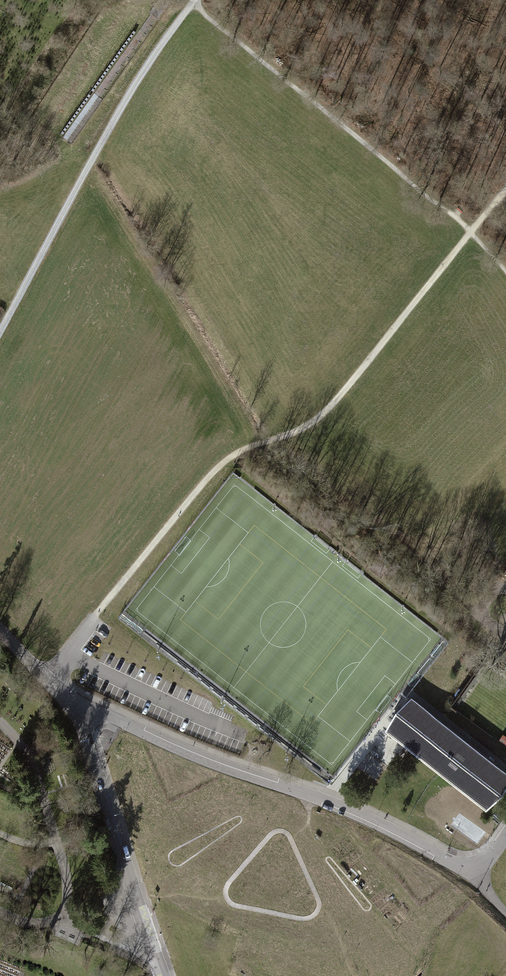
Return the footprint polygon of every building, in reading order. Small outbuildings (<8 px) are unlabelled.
[(386,731),(489,811),(505,789),(505,773),(411,699),(386,731)] [(376,756),(387,765),(395,756),(385,747),(376,756)]
